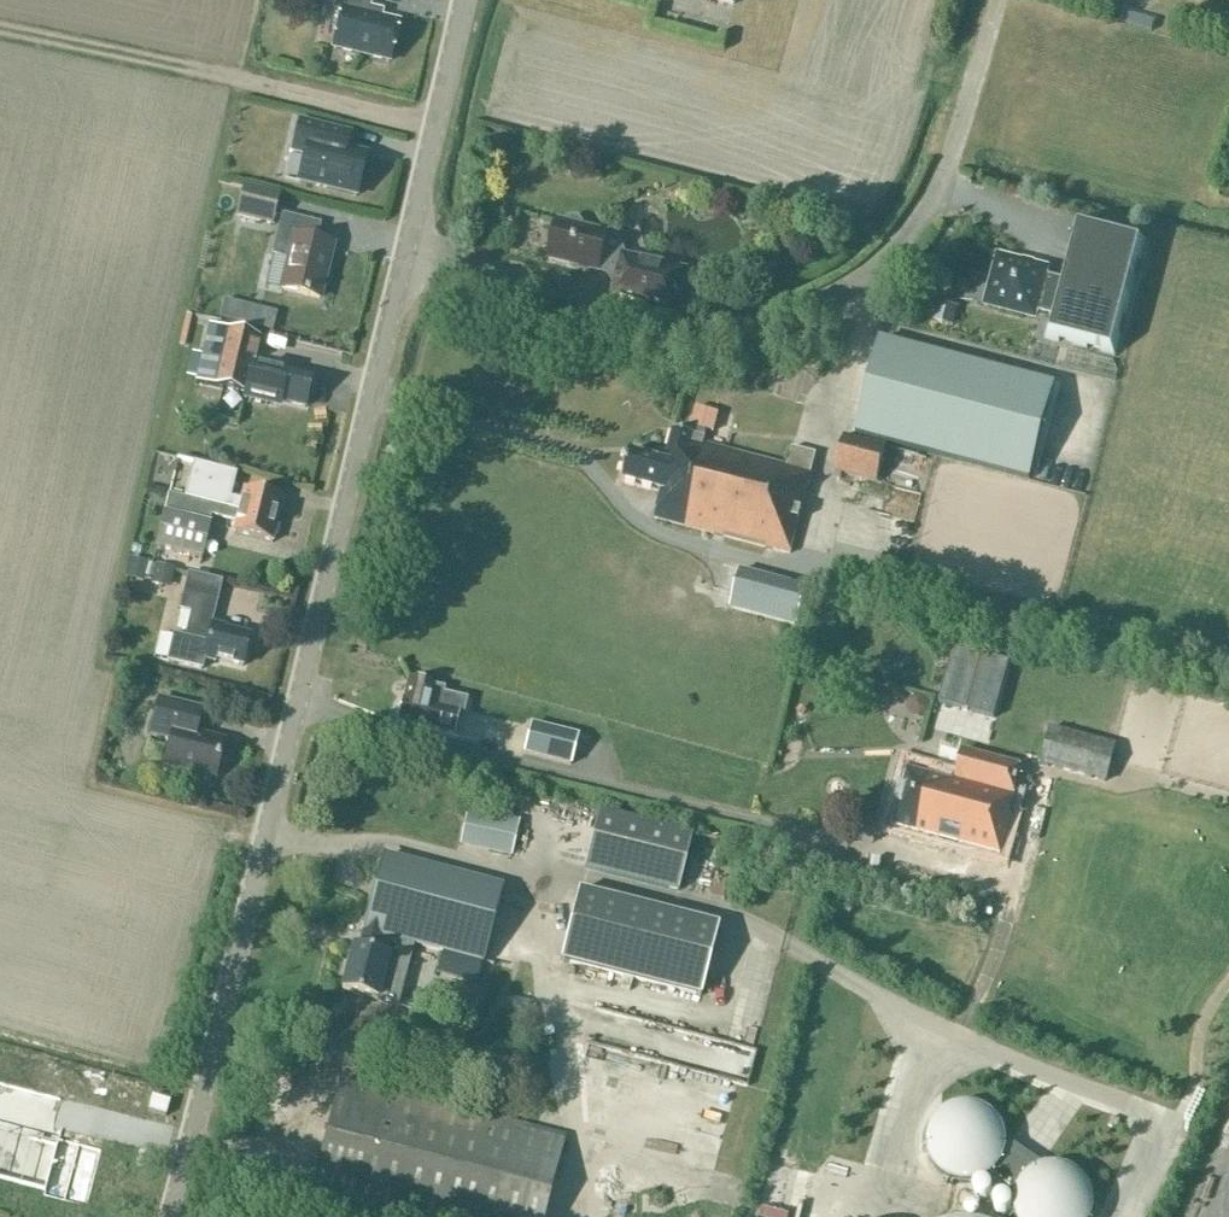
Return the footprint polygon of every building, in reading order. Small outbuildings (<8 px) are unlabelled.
[(391,64),(401,22),(383,17),(384,11),(371,8),(372,0),(336,0),(333,10),(342,12),(333,50),(391,64)] [(297,182),(355,196),(365,155),(345,150),(349,134),(298,121),(290,153),(303,156),(297,182)] [(271,225),(278,196),(245,188),(237,217),(271,225)] [(319,299),(332,246),(308,240),(312,223),(282,215),(272,255),(289,259),(281,290),(319,299)] [(558,223),(551,249),(549,258),(598,271),(599,269),(618,273),(610,303),(674,319),(686,272),(622,256),(623,253),(620,242),(611,236),(582,229),(582,224),(580,220),(575,218),(571,218),(567,220),(564,224),(558,223)] [(1046,277),(1049,267),(996,255),(981,310),(1036,324),(1038,315),(1054,319),(1050,336),(1112,352),(1139,243),(1078,229),(1064,282),(1046,277)] [(261,338),(209,326),(196,382),(245,394),(243,399),(278,407),(279,402),(305,408),(312,379),(254,365),(261,338)] [(880,338),(855,433),(1028,479),(1053,384),(880,338)] [(694,434),(673,428),(665,461),(630,452),(622,481),(661,491),(654,519),(789,555),(816,454),(792,448),(787,466),(704,443),(705,437),(704,437),(706,430),(713,432),(718,414),(697,408),(692,426),(696,427),(694,434)] [(886,447),(844,435),(834,472),(877,483),(886,447)] [(192,465),(184,498),(277,521),(283,499),(244,490),(241,501),(229,498),(235,475),(192,465)] [(169,494),(157,547),(201,558),(211,516),(236,522),(233,534),(272,543),(277,521),(215,506),(184,498),(169,494)] [(119,578),(164,589),(169,570),(124,558),(119,578)] [(796,625),(806,588),(740,571),(730,608),(796,625)] [(171,637),(165,662),(200,671),(202,660),(215,663),(216,660),(242,667),(249,637),(225,631),(226,628),(211,625),(213,615),(217,600),(184,592),(180,607),(180,610),(191,613),(185,640),(171,637)] [(791,656),(793,649),(786,647),(784,654),(791,656)] [(397,722),(453,735),(458,715),(463,716),(467,699),(443,694),(444,689),(408,681),(403,700),(397,722)] [(925,713),(926,695),(907,694),(907,712),(925,713)] [(199,709),(159,699),(150,736),(170,740),(163,766),(215,779),(224,741),(193,733),(199,709)] [(524,753),(571,765),(578,737),(531,725),(524,753)] [(1106,782),(1116,745),(1050,727),(1040,765),(1106,782)] [(908,765),(892,825),(1001,855),(1012,814),(1010,813),(1015,794),(1013,794),(1021,764),(963,748),(955,778),(908,765)] [(510,856),(518,822),(468,811),(461,845),(510,856)] [(583,868),(677,891),(691,835),(597,812),(583,868)] [(504,884),(387,854),(381,875),(378,874),(358,950),(353,949),(341,991),(398,1007),(415,945),(443,952),(437,974),(478,984),(504,884)] [(560,961),(700,997),(718,927),(577,891),(560,961)] [(531,1015),(534,1000),(517,996),(513,1011),(531,1015)] [(729,1114),(736,1087),(644,1065),(639,1087),(680,1097),(671,1134),(721,1146),(729,1114)] [(340,1082),(310,1197),(389,1216),(544,1216),(564,1140),(340,1082)] [(613,1127),(609,1144),(658,1157),(662,1140),(613,1127)] [(42,1197),(40,1203),(87,1215),(103,1156),(56,1144),(54,1149),(31,1143),(19,1189),(0,1184),(0,1186),(42,1197)] [(1128,1180),(1120,1202),(1131,1207),(1140,1184),(1128,1180)]
